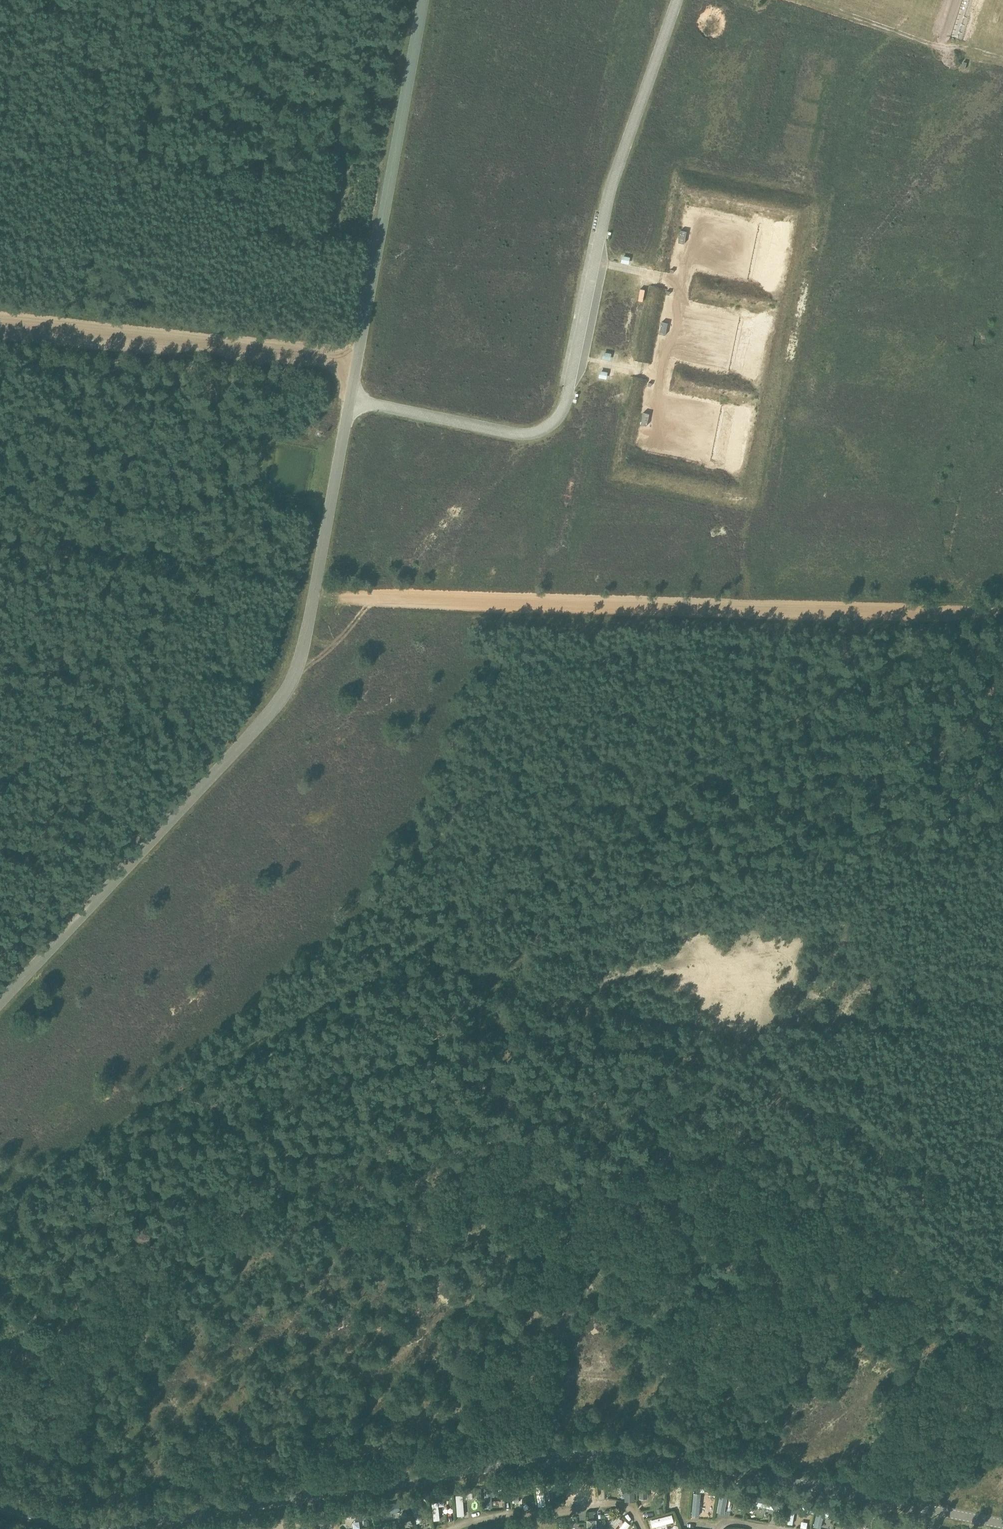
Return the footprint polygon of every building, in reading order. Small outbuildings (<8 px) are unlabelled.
[(653,263),(650,276),(661,278),(664,266),(653,263)] [(607,355),(609,347),(600,345),(598,353),(607,355)] [(595,365),(596,374),(605,373),(604,364),(595,365)] [(604,1473),(604,1481),(612,1481),(612,1473),(604,1473)] [(634,1478),(625,1478),(626,1488),(623,1488),(623,1493),(626,1493),(626,1500),(634,1500),(634,1478)] [(647,1498),(647,1483),(650,1483),(650,1478),(639,1478),(640,1498),(647,1498)] [(571,1480),(562,1481),(564,1503),(573,1502),(572,1492),(571,1487),(571,1480)] [(543,1483),(536,1484),(539,1506),(546,1505),(543,1483)] [(669,1485),(668,1508),(675,1508),(677,1485),(669,1485)] [(484,1488),(486,1507),(493,1507),(492,1496),(494,1496),(494,1491),(491,1491),(491,1487),(484,1488)] [(728,1492),(721,1490),(717,1511),(724,1512),(728,1492)] [(699,1515),(701,1493),(693,1492),(692,1514),(699,1515)] [(465,1514),(463,1494),(456,1494),(458,1515),(465,1514)] [(752,1503),(774,1508),(775,1500),(753,1495),(752,1503)] [(400,1501),(375,1505),(376,1514),(387,1512),(388,1515),(392,1514),(391,1512),(401,1510),(400,1501)] [(432,1502),(434,1519),(440,1519),(438,1501),(432,1502)] [(797,1506),(796,1506),(796,1503),(789,1502),(786,1522),(793,1523),(795,1511),(796,1511),(798,1511),(798,1507),(797,1506)] [(423,1510),(420,1503),(412,1506),(417,1522),(423,1520),(420,1511),(423,1510)] [(821,1527),(825,1510),(818,1509),(814,1525),(821,1527)] [(850,1513),(844,1528),(854,1528),(858,1516),(850,1513)] [(674,1521),(672,1514),(651,1519),(653,1526),(667,1522),(667,1525),(671,1524),(671,1521),(674,1521)] [(587,1519),(588,1528),(596,1528),(596,1519),(587,1519)] [(883,1524),(881,1524),(882,1520),(873,1519),(872,1528),(883,1528),(883,1524)] [(630,1524),(625,1520),(618,1528),(626,1528),(630,1524)] [(303,1528),(301,1521),(284,1526),(285,1528),(299,1528),(303,1528)]
